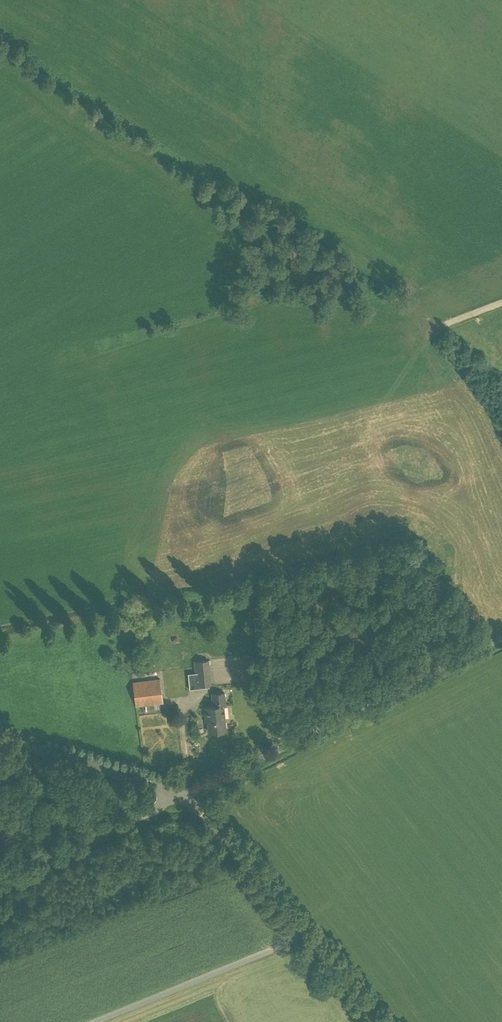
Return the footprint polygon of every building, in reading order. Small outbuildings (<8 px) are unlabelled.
[(215,688),(214,660),(198,661),(199,673),(192,673),(193,689),(215,688)] [(135,706),(163,703),(160,678),(132,682),(135,706)] [(226,731),(223,706),(226,706),(225,692),(211,693),(212,706),(204,707),(205,717),(208,717),(209,732),(226,731)]
